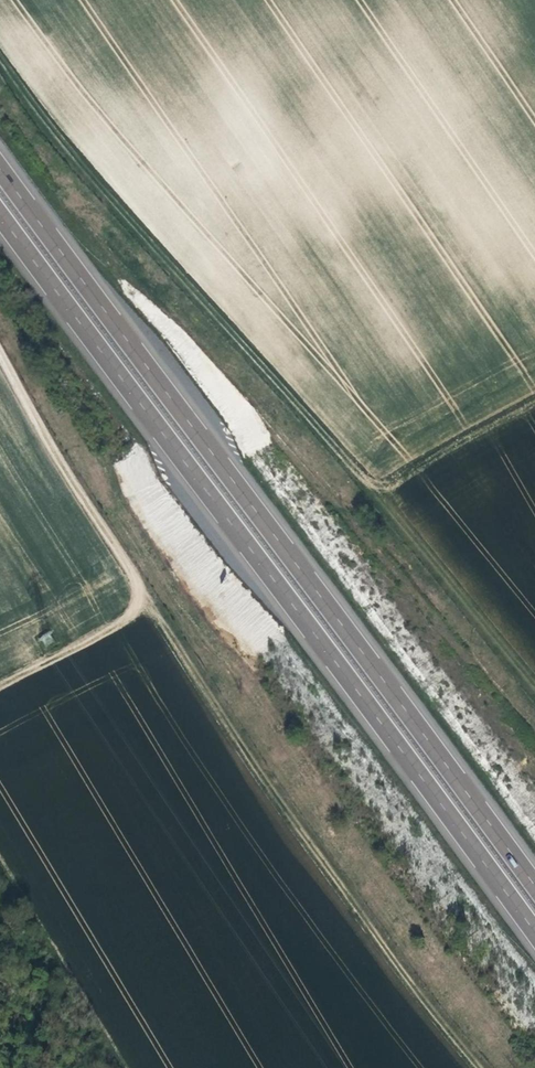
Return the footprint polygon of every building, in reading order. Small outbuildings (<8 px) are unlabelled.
[(40,638),(45,647),(54,641),(49,632),(40,638)]
